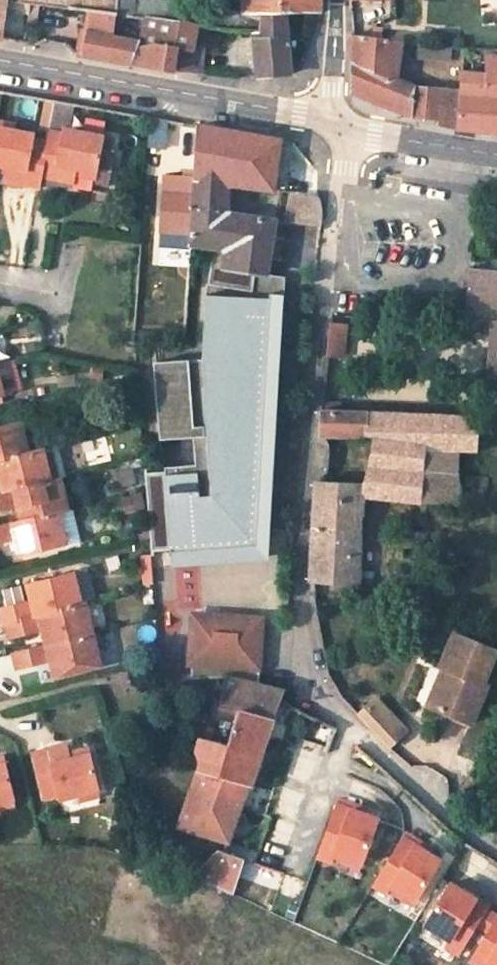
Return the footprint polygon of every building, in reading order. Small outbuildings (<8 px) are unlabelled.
[(7,1),(90,10),(117,13),(117,0),(8,0),(7,1)] [(221,6),(175,0),(117,0),(117,13),(146,17),(158,19),(192,23),(194,14),(202,16),(203,11),(219,14),(221,6)] [(253,31),(259,31),(261,14),(289,13),(319,13),(320,0),(243,0),(242,9),(221,6),(219,14),(203,11),(202,16),(194,14),(192,23),(198,24),(211,26),(233,29),(253,31)] [(90,10),(87,31),(115,35),(117,13),(90,10)] [(253,31),(256,76),(283,74),(291,73),(289,31),(289,13),(261,14),(259,31),(253,31)] [(88,55),(130,62),(137,44),(178,48),(193,50),(198,24),(192,23),(158,19),(146,17),(140,40),(115,35),(87,31),(84,46),(79,44),(76,53),(88,55)] [(211,26),(198,24),(193,50),(178,48),(174,69),(197,73),(204,73),(211,26)] [(460,90),(421,87),(396,80),(402,42),(383,39),(350,35),(350,75),(351,92),(415,117),(438,118),(436,123),(457,129),(460,90)] [(174,69),(178,48),(137,44),(130,62),(174,69)] [(418,44),(417,58),(449,62),(451,49),(418,44)] [(484,69),(462,69),(460,90),(457,129),(496,133),(496,58),(493,57),(485,57),(484,69)] [(75,174),(96,178),(95,184),(110,187),(115,157),(110,156),(100,154),(103,138),(103,137),(64,130),(69,102),(54,100),(49,132),(47,142),(39,186),(58,189),(58,187),(71,190),(73,183),(75,174)] [(179,121),(150,116),(149,132),(176,136),(179,121)] [(274,188),(281,139),(273,138),(198,125),(195,177),(195,178),(230,183),(274,188)] [(39,187),(39,186),(47,142),(33,140),(34,135),(0,129),(0,172),(7,173),(8,167),(26,170),(23,183),(39,187)] [(103,138),(100,154),(110,156),(112,140),(103,138)] [(8,167),(7,173),(6,181),(23,183),(26,170),(8,167)] [(195,177),(165,175),(162,228),(191,230),(193,208),(195,178),(195,177)] [(230,183),(195,178),(193,208),(228,212),(230,183)] [(289,221),(320,225),(321,216),(323,194),(316,194),(293,191),(290,213),(289,221)] [(228,212),(193,208),(191,230),(191,245),(213,249),(207,295),(203,359),(157,362),(163,438),(194,436),(196,464),(165,466),(166,475),(146,476),(151,546),(171,545),(171,554),(204,551),(202,526),(260,522),(273,296),(259,295),(263,272),(268,272),(277,219),(228,212)] [(466,319),(493,322),(486,396),(496,397),(496,270),(471,268),(466,319)] [(269,521),(281,296),(273,296),(260,522),(202,526),(204,551),(171,554),(172,563),(267,557),(269,521)] [(339,410),(346,318),(330,317),(325,363),(321,409),(339,410)] [(311,582),(358,584),(359,516),(362,516),(364,496),(425,502),(464,503),(458,473),(461,451),(475,452),(478,415),(399,412),(399,413),(368,412),(368,411),(339,410),(321,409),(319,425),(318,437),(365,436),(376,438),(363,486),(315,483),(314,522),(311,582)] [(21,420),(0,425),(0,459),(29,452),(21,420)] [(0,459),(0,476),(4,492),(51,480),(43,448),(29,452),(0,459)] [(0,493),(0,510),(18,506),(22,521),(58,512),(68,510),(60,477),(51,480),(4,492),(0,493)] [(0,526),(0,543),(16,539),(20,556),(65,544),(58,512),(22,521),(0,526)] [(74,573),(28,585),(32,601),(0,610),(0,611),(4,625),(8,623),(82,604),(74,573)] [(94,633),(86,603),(82,604),(8,623),(12,640),(44,631),(48,646),(94,633)] [(262,625),(262,618),(221,616),(211,616),(206,618),(199,622),(193,628),(189,637),(186,662),(189,662),(191,678),(224,675),(257,682),(262,625)] [(52,661),(57,677),(102,665),(94,633),(48,646),(15,655),(19,670),(52,661)] [(446,670),(431,707),(471,724),(487,685),(483,683),(496,652),(453,633),(440,667),(446,670)] [(273,715),(279,699),(284,687),(257,682),(224,675),(218,704),(209,702),(197,748),(197,751),(197,753),(201,758),(179,825),(229,841),(257,762),(259,763),(273,715)] [(384,747),(404,727),(370,692),(350,712),(384,747)] [(68,758),(66,752),(65,744),(49,748),(52,762),(68,758)] [(97,789),(86,747),(66,752),(68,758),(52,762),(49,748),(32,753),(43,797),(58,793),(59,799),(97,789)] [(4,757),(0,758),(0,801),(14,798),(4,757)] [(333,855),(361,865),(378,819),(335,804),(316,856),(331,862),(333,855)] [(386,892),(390,886),(415,901),(440,860),(402,837),(373,884),(386,892)] [(232,893),(244,859),(223,852),(218,850),(193,876),(218,886),(232,893)] [(460,953),(489,906),(450,882),(425,924),(450,939),(446,945),(460,953)] [(488,962),(493,964),(496,964),(496,916),(470,960),(479,964),(485,964),(488,962)]
